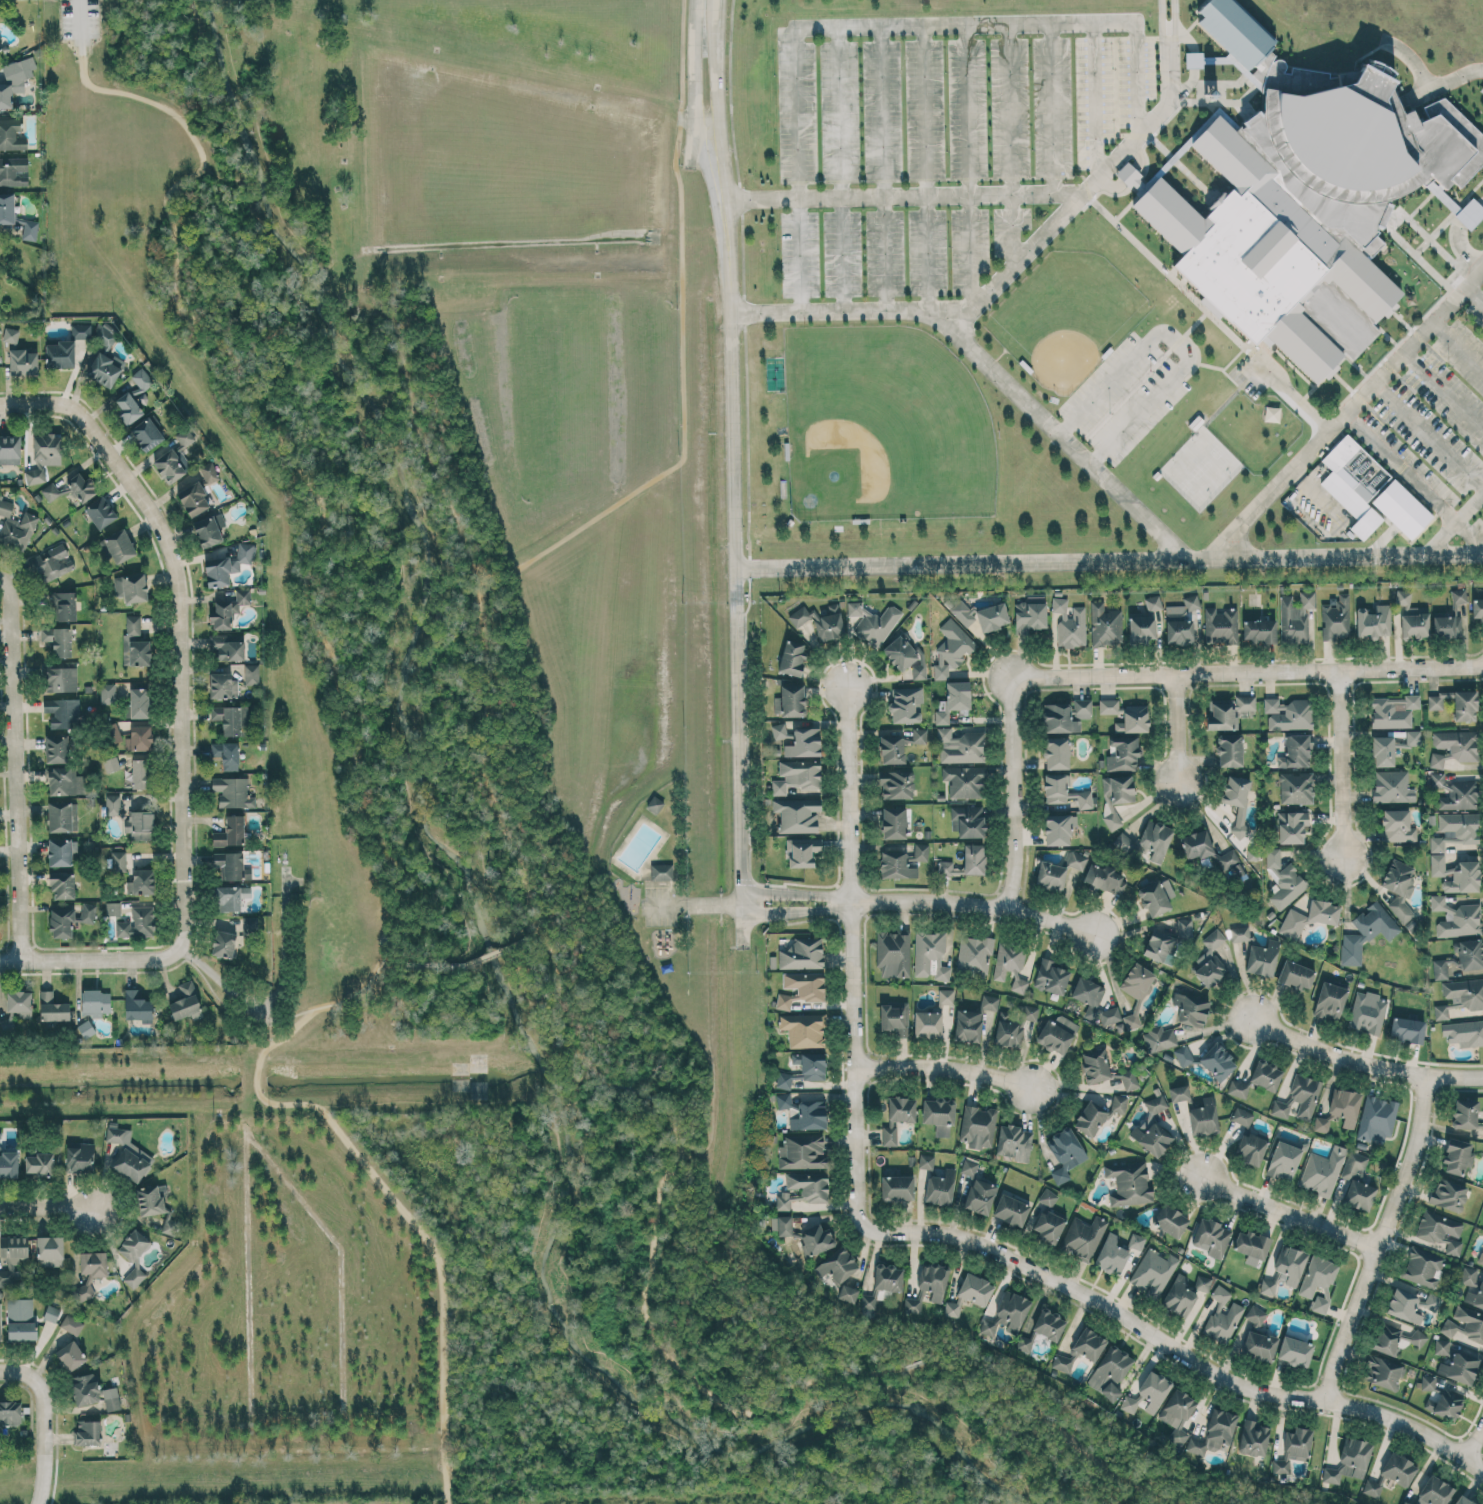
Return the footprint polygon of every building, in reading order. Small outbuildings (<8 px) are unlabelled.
[(1247,72),(1275,44),(1230,0),(1206,0),(1196,11),(1202,17),(1196,23),(1247,72)] [(1185,68),(1203,67),(1202,51),(1185,52),(1185,68)] [(12,92),(24,91),(24,79),(33,76),(33,58),(32,56),(13,62),(18,77),(19,80),(12,83),(0,83),(0,108),(12,108),(12,92)] [(28,150),(27,135),(21,135),(21,118),(0,118),(0,150),(28,150)] [(27,186),(28,158),(0,157),(0,185),(27,186)] [(1136,191),(1146,180),(1126,162),(1116,173),(1136,191)] [(1167,261),(1240,185),(1324,265),(1251,341),(1167,261)] [(1482,217),(1482,207),(1472,197),(1454,215),(1470,230),(1482,217)] [(109,347),(117,334),(99,323),(91,337),(109,347)] [(91,324),(72,324),(71,338),(91,338),(91,324)] [(3,341),(18,343),(19,329),(4,327),(3,341)] [(75,340),(57,340),(57,344),(47,344),(46,367),(74,367),(75,340)] [(10,375),(38,374),(37,352),(25,352),(25,348),(10,348),(10,375)] [(125,363),(99,349),(85,375),(111,388),(125,363)] [(126,426),(144,412),(139,406),(149,399),(143,391),(154,382),(142,366),(130,375),(137,385),(117,401),(121,406),(115,411),(126,426)] [(145,452),(165,438),(149,416),(129,430),(145,452)] [(61,465),(62,434),(35,433),(33,469),(26,469),(25,483),(44,483),(45,464),(61,465)] [(1320,483),(1357,519),(1349,528),(1362,540),(1385,516),(1410,539),(1433,515),(1346,433),(1321,459),(1332,470),(1320,483)] [(0,435),(0,464),(21,464),(20,435),(0,435)] [(190,471),(177,446),(153,459),(166,484),(190,471)] [(220,479),(212,461),(199,466),(207,484),(220,479)] [(50,503),(71,489),(81,504),(98,492),(83,471),(58,489),(53,481),(41,490),(50,503)] [(176,493),(191,518),(212,505),(197,480),(176,493)] [(83,508),(100,530),(118,516),(102,494),(83,508)] [(0,532),(0,542),(25,551),(38,516),(24,511),(20,522),(9,518),(14,504),(0,499),(0,515),(5,517),(0,532)] [(112,566),(137,554),(125,528),(100,539),(112,566)] [(241,571),(240,564),(256,562),(254,542),(237,545),(238,555),(204,560),(207,588),(230,585),(228,573),(241,571)] [(43,571),(46,579),(74,570),(65,544),(28,557),(34,574),(43,571)] [(125,603),(148,600),(145,573),(113,576),(115,595),(124,594),(125,603)] [(1462,636),(1461,603),(1466,602),(1466,589),(1451,589),(1452,610),(1433,611),(1434,637),(1462,636)] [(1308,642),(1308,608),(1315,608),(1315,590),(1299,591),(1300,606),(1292,606),(1292,595),(1280,595),(1281,642),(1308,642)] [(1428,608),(1411,609),(1410,590),(1396,591),(1396,605),(1401,604),(1402,639),(1429,638),(1428,608)] [(76,620),(76,591),(53,592),(53,621),(76,620)] [(1349,593),(1337,593),(1337,604),(1322,605),(1323,639),(1350,639),(1349,593)] [(1166,644),(1193,643),(1192,609),(1199,609),(1199,595),(1183,596),(1184,611),(1165,612),(1166,644)] [(1155,637),(1155,609),(1161,609),(1161,596),(1146,596),(1146,612),(1129,612),(1129,644),(1148,644),(1148,637),(1155,637)] [(1086,606),(1072,606),(1072,618),(1067,617),(1067,598),(1052,597),(1052,612),(1058,612),(1058,646),(1085,647),(1086,606)] [(949,609),(965,625),(976,615),(960,598),(949,609)] [(1473,598),(1473,620),(1482,621),(1482,598),(1473,598)] [(877,649),(902,613),(889,604),(879,618),(860,605),(853,601),(843,615),(852,622),(847,628),(877,649)] [(1091,601),(1092,646),(1122,645),(1121,609),(1104,610),(1104,601),(1091,601)] [(810,618),(816,627),(817,636),(820,640),(845,636),(838,602),(827,604),(829,614),(819,616),(815,609),(807,610),(804,605),(787,615),(795,628),(810,618)] [(981,631),(1010,624),(1004,602),(975,609),(981,631)] [(1046,602),(1015,603),(1015,633),(1028,633),(1028,628),(1047,628),(1046,602)] [(1391,635),(1390,605),(1356,606),(1356,639),(1378,639),(1378,635),(1391,635)] [(1238,640),(1237,609),(1216,609),(1216,606),(1204,607),(1205,641),(1238,640)] [(151,665),(150,640),(141,640),(140,615),(123,615),(124,665),(151,665)] [(978,645),(950,616),(938,628),(947,637),(934,650),(938,654),(938,662),(934,666),(933,679),(948,679),(949,667),(955,667),(963,660),(963,653),(971,653),(978,645)] [(1276,643),(1275,619),(1243,620),(1243,644),(1276,643)] [(71,627),(40,628),(40,642),(52,641),(53,657),(71,656),(71,627)] [(210,635),(211,660),(245,660),(244,640),(237,640),(237,634),(210,635)] [(800,676),(806,643),(785,639),(778,671),(800,676)] [(926,678),(925,652),(911,652),(911,640),(886,641),(887,668),(912,667),(912,679),(926,678)] [(259,684),(259,664),(244,664),(244,684),(259,684)] [(77,691),(77,665),(44,666),(44,692),(77,691)] [(238,679),(228,679),(228,666),(210,666),(209,697),(238,698),(238,679)] [(774,696),(774,716),(806,715),(805,681),(781,681),(781,696),(774,696)] [(949,724),(949,710),(959,710),(959,713),(970,713),(969,681),(946,682),(946,700),(936,700),(936,724),(949,724)] [(100,683),(101,704),(116,704),(115,683),(100,683)] [(891,723),(922,722),(921,687),(890,688),(891,723)] [(149,688),(130,688),(131,718),(150,717),(149,688)] [(1454,721),(1476,721),(1476,692),(1428,692),(1428,710),(1443,710),(1443,698),(1454,698),(1454,721)] [(1412,727),(1411,708),(1420,708),(1419,694),(1405,694),(1405,697),(1371,698),(1371,728),(1412,727)] [(1256,710),(1255,695),(1235,695),(1236,710),(1256,710)] [(1268,729),(1311,728),(1311,700),(1279,700),(1279,697),(1264,698),(1264,713),(1268,713),(1268,729)] [(51,728),(79,727),(79,698),(44,699),(44,712),(51,712),(51,728)] [(1091,699),(1073,699),(1073,703),(1044,704),(1044,732),(1081,731),(1081,718),(1092,718),(1091,699)] [(1148,731),(1148,705),(1119,705),(1119,699),(1099,699),(1099,713),(1123,713),(1124,722),(1114,722),(1114,731),(1148,731)] [(1235,699),(1207,700),(1208,729),(1236,729),(1235,699)] [(223,735),(244,734),(244,724),(248,723),(248,706),(211,707),(211,720),(223,719),(223,735)] [(786,724),(772,724),(772,738),(793,737),(793,731),(786,732),(786,724)] [(152,750),(152,725),(131,725),(130,737),(125,737),(125,749),(152,750)] [(820,756),(820,728),(794,727),(793,745),(788,745),(788,755),(820,756)] [(941,762),(985,762),(984,733),(951,733),(951,727),(936,727),(936,741),(940,741),(941,762)] [(927,743),(927,728),(913,728),(913,743),(927,743)] [(1420,730),(1406,730),(1407,745),(1420,745),(1420,730)] [(880,763),(905,763),(904,743),(912,743),(912,731),(880,732),(880,763)] [(1433,731),(1433,750),(1430,750),(1430,768),(1444,768),(1444,761),(1477,761),(1477,731),(1433,731)] [(1243,734),(1218,734),(1217,766),(1242,767),(1243,734)] [(1277,767),(1310,766),(1309,734),(1285,735),(1286,755),(1276,756),(1277,767)] [(46,763),(68,762),(67,735),(45,735),(46,763)] [(1139,736),(1109,736),(1109,755),(1106,755),(1106,770),(1137,770),(1137,757),(1139,757),(1139,736)] [(1393,766),(1394,736),(1373,736),(1372,766),(1393,766)] [(1069,768),(1069,737),(1044,737),(1044,769),(1069,768)] [(238,770),(239,743),(211,742),(211,755),(222,756),(221,770),(238,770)] [(104,773),(120,768),(117,756),(100,761),(104,773)] [(133,788),(150,788),(149,759),(132,759),(133,788)] [(779,761),(779,778),(771,778),(772,795),(787,794),(787,785),(800,785),(800,789),(821,788),(820,760),(779,761)] [(983,766),(941,767),(942,781),(948,781),(948,798),(984,797),(983,766)] [(48,768),(49,795),(85,794),(84,775),(75,775),(75,767),(48,768)] [(881,798),(913,798),(913,770),(880,771),(881,798)] [(1416,801),(1416,788),(1408,788),(1408,770),(1373,771),(1374,802),(1416,801)] [(1280,772),(1281,804),(1313,803),(1312,771),(1280,772)] [(1437,809),(1478,808),(1477,780),(1445,781),(1445,773),(1426,774),(1426,788),(1449,787),(1449,796),(1437,797),(1437,809)] [(1092,790),(1066,791),(1066,774),(1044,774),(1044,802),(1078,802),(1078,808),(1092,808),(1092,790)] [(1106,828),(1118,828),(1116,802),(1134,801),(1132,775),(1102,777),(1106,828)] [(1251,778),(1226,775),(1222,803),(1237,805),(1233,835),(1243,837),(1251,778)] [(248,777),(211,778),(212,791),(219,791),(219,807),(256,807),(255,796),(248,796),(248,777)] [(120,815),(121,794),(106,793),(105,814),(120,815)] [(664,802),(653,795),(646,806),(657,813),(664,802)] [(772,799),(772,811),(779,811),(780,832),(818,832),(818,810),(821,810),(821,798),(772,799)] [(49,831),(77,831),(77,801),(48,802),(49,831)] [(906,806),(882,807),(883,839),(906,838),(906,806)] [(958,837),(984,837),(984,806),(951,806),(951,830),(958,830),(958,837)] [(1417,827),(1410,827),(1409,809),(1383,810),(1383,841),(1417,841),(1417,827)] [(153,840),(153,811),(131,811),(131,819),(124,819),(124,832),(130,832),(131,840),(153,840)] [(1278,843),(1303,843),(1303,823),(1309,823),(1309,812),(1278,811),(1278,843)] [(1071,845),(1070,826),(1077,826),(1077,812),(1045,813),(1045,845),(1071,845)] [(1478,813),(1438,813),(1438,835),(1430,835),(1430,852),(1445,852),(1445,842),(1478,842),(1478,813)] [(212,831),(212,845),(244,845),(244,815),(225,815),(226,831),(212,831)] [(1159,864),(1175,831),(1149,818),(1138,842),(1153,850),(1149,859),(1159,864)] [(1198,858),(1213,855),(1208,829),(1181,835),(1186,858),(1198,855),(1198,858)] [(49,839),(49,866),(72,865),(72,851),(77,851),(77,838),(49,839)] [(822,838),(787,839),(787,867),(813,866),(813,850),(822,850),(822,838)] [(928,843),(915,843),(914,861),(928,861),(928,843)] [(963,873),(985,874),(986,844),(964,843),(963,873)] [(1279,910),(1309,886),(1289,861),(1281,869),(1280,848),(1266,848),(1267,869),(1281,886),(1268,897),(1279,910)] [(1062,864),(1082,872),(1087,857),(1068,849),(1062,864)] [(1224,869),(1240,861),(1234,849),(1218,856),(1224,869)] [(880,876),(917,878),(918,867),(906,866),(907,851),(881,850),(880,876)] [(126,851),(112,851),(112,871),(126,870),(126,851)] [(243,852),(212,852),(212,867),(219,867),(219,879),(243,880),(243,852)] [(1479,891),(1479,861),(1455,861),(1455,868),(1445,868),(1445,853),(1430,853),(1431,877),(1442,876),(1442,892),(1479,891)] [(1415,867),(1392,857),(1380,885),(1396,893),(1394,898),(1387,904),(1403,924),(1415,914),(1403,900),(1409,895),(1415,880),(1411,875),(1415,867)] [(939,874),(962,875),(962,869),(952,869),(953,861),(939,860),(939,874)] [(1035,885),(1062,890),(1067,866),(1039,861),(1035,885)] [(1083,883),(1122,894),(1126,882),(1121,880),(1123,872),(1089,862),(1083,883)] [(672,863),(651,864),(651,880),(673,879),(672,863)] [(154,869),(133,869),(133,881),(127,881),(127,894),(155,894),(154,869)] [(75,899),(74,871),(51,872),(51,899),(75,899)] [(1172,909),(1168,898),(1175,895),(1168,877),(1137,889),(1148,918),(1172,909)] [(251,897),(251,885),(214,886),(214,911),(241,911),(240,897),(251,897)] [(1436,935),(1481,935),(1481,904),(1446,904),(1446,894),(1431,894),(1431,910),(1445,910),(1445,920),(1436,920),(1436,935)] [(1337,925),(1340,905),(1334,905),(1327,901),(1311,898),(1308,915),(1305,915),(1290,907),(1278,931),(1296,941),(1307,920),(1337,925)] [(1341,965),(1361,965),(1362,940),(1368,941),(1380,931),(1387,941),(1401,930),(1377,898),(1367,905),(1367,912),(1361,912),(1351,920),(1361,934),(1342,933),(1341,965)] [(106,915),(121,915),(120,902),(106,902),(106,915)] [(116,937),(155,936),(155,906),(132,906),(132,921),(116,921),(116,937)] [(72,938),(72,923),(94,923),(95,908),(79,907),(79,908),(51,907),(50,937),(72,938)] [(242,933),(257,933),(258,917),(243,916),(242,933)] [(1192,918),(1177,918),(1178,937),(1192,936),(1192,918)] [(1230,928),(1232,941),(1250,939),(1249,925),(1230,928)] [(1142,955),(1163,962),(1173,936),(1152,928),(1142,955)] [(1201,938),(1209,951),(1226,941),(1219,928),(1201,938)] [(236,933),(215,930),(211,955),(233,958),(236,933)] [(910,977),(909,930),(876,930),(876,967),(881,967),(881,977),(910,977)] [(914,975),(934,976),(934,980),(950,980),(950,966),(944,966),(944,932),(915,931),(914,975)] [(956,970),(976,973),(975,977),(986,978),(990,952),(993,952),(994,939),(961,935),(956,970)] [(778,968),(823,967),(823,937),(791,938),(792,949),(778,949),(778,968)] [(1266,947),(1250,944),(1245,971),(1272,977),(1280,941),(1268,938),(1266,947)] [(1454,959),(1447,959),(1448,973),(1454,973),(1454,970),(1482,969),(1482,960),(1482,939),(1453,940),(1454,959)] [(992,979),(1005,981),(1006,972),(1014,973),(1011,990),(1026,993),(1028,979),(1020,978),(1025,946),(999,942),(992,979)] [(1209,988),(1228,968),(1213,953),(1202,964),(1199,961),(1190,970),(1209,988)] [(1307,991),(1316,971),(1285,958),(1277,979),(1307,991)] [(1041,959),(1033,986),(1062,995),(1071,969),(1041,959)] [(1447,979),(1446,959),(1433,959),(1434,979),(1447,979)] [(824,1001),(824,972),(782,972),(782,988),(797,988),(797,994),(776,994),(776,1009),(791,1009),(791,998),(803,998),(803,1001),(824,1001)] [(1094,1020),(1106,987),(1078,976),(1070,997),(1088,1003),(1083,1016),(1094,1020)] [(1443,1002),(1434,1003),(1435,1020),(1449,1018),(1448,1010),(1482,1007),(1482,978),(1442,982),(1443,1002)] [(182,998),(168,1003),(174,1020),(202,1010),(191,979),(177,984),(182,998)] [(1348,989),(1323,980),(1312,1013),(1338,1022),(1348,989)] [(153,1000),(143,1000),(144,989),(125,988),(125,1020),(152,1020),(153,1000)] [(111,1012),(110,992),(101,992),(101,989),(82,989),(82,1016),(102,1016),(102,1012),(111,1012)] [(953,1004),(954,989),(939,989),(938,1003),(953,1004)] [(1379,1036),(1388,1000),(1379,997),(1380,995),(1357,989),(1347,1027),(1379,1036)] [(40,990),(40,1020),(70,1020),(69,1002),(53,1003),(53,990),(40,990)] [(31,991),(6,992),(7,1012),(19,1012),(19,1018),(32,1017),(31,991)] [(1176,1022),(1203,1028),(1210,1000),(1174,992),(1171,1003),(1180,1005),(1176,1022)] [(980,1007),(997,1011),(1000,997),(983,994),(980,1007)] [(880,1029),(895,1029),(895,1036),(908,1037),(908,1003),(880,1002),(880,1029)] [(993,1044),(1019,1048),(1024,1019),(1036,1021),(1039,1007),(1022,1004),(1019,1021),(998,1018),(993,1044)] [(1097,1012),(1101,1025),(1122,1019),(1117,1006),(1097,1012)] [(953,1040),(979,1042),(982,1012),(957,1009),(953,1040)] [(941,1037),(942,1012),(915,1011),(914,1036),(941,1037)] [(779,1014),(780,1029),(788,1029),(788,1047),(824,1046),(823,1025),(826,1025),(826,1013),(779,1014)] [(1062,1056),(1079,1025),(1059,1013),(1054,1023),(1047,1019),(1034,1041),(1062,1056)] [(1425,1020),(1392,1016),(1390,1039),(1422,1042),(1425,1020)] [(77,1026),(84,1038),(96,1032),(88,1019),(77,1026)] [(1459,1046),(1482,1045),(1482,1020),(1446,1022),(1447,1042),(1459,1042),(1459,1046)] [(1172,1027),(1163,1030),(1161,1026),(1142,1031),(1148,1053),(1178,1044),(1172,1027)] [(1221,1082),(1238,1063),(1215,1041),(1198,1060),(1221,1082)] [(1181,1067),(1194,1061),(1186,1044),(1173,1050),(1181,1067)] [(1112,1078),(1103,1047),(1079,1053),(1088,1084),(1112,1078)] [(825,1079),(825,1053),(791,1052),(791,1063),(801,1064),(801,1073),(777,1073),(777,1088),(791,1088),(791,1079),(825,1079)] [(1256,1060),(1249,1083),(1276,1091),(1283,1068),(1256,1060)] [(1139,1087),(1135,1069),(1120,1072),(1124,1091),(1139,1087)] [(1321,1080),(1295,1073),(1287,1102),(1274,1099),(1270,1114),(1288,1118),(1288,1115),(1311,1121),(1321,1080)] [(1244,1099),(1249,1084),(1232,1078),(1226,1093),(1244,1099)] [(473,1098),(487,1098),(488,1081),(473,1081),(473,1098)] [(1171,1102),(1190,1098),(1187,1084),(1168,1088),(1171,1102)] [(1361,1092),(1332,1087),(1327,1117),(1316,1115),(1313,1130),(1328,1132),(1331,1115),(1343,1117),(1342,1127),(1354,1129),(1361,1092)] [(778,1110),(792,1108),(790,1092),(776,1094),(778,1110)] [(1128,1096),(1114,1094),(1110,1110),(1124,1113),(1128,1096)] [(1158,1157),(1175,1136),(1151,1117),(1155,1112),(1168,1107),(1163,1094),(1144,1101),(1149,1113),(1140,1124),(1136,1126),(1129,1134),(1158,1157)] [(1398,1102),(1366,1094),(1356,1138),(1370,1141),(1371,1138),(1388,1142),(1398,1102)] [(1204,1106),(1188,1108),(1191,1134),(1219,1130),(1214,1095),(1203,1096),(1204,1106)] [(916,1098),(888,1097),(887,1125),(882,1125),(882,1142),(897,1143),(897,1121),(915,1122),(916,1098)] [(922,1123),(935,1124),(934,1136),(952,1136),(954,1100),(923,1098),(922,1123)] [(1072,1124),(1091,1138),(1109,1113),(1090,1099),(1072,1124)] [(1478,1099),(1453,1099),(1453,1127),(1477,1128),(1478,1099)] [(826,1101),(799,1100),(799,1118),(789,1118),(789,1128),(825,1129),(826,1101)] [(998,1108),(986,1106),(986,1108),(964,1104),(959,1140),(968,1141),(967,1145),(991,1149),(998,1108)] [(1248,1127),(1254,1113),(1237,1106),(1231,1119),(1248,1127)] [(1029,1160),(1033,1131),(1019,1130),(1020,1126),(1000,1123),(995,1155),(1029,1160)] [(1088,1158),(1069,1125),(1044,1140),(1059,1165),(1049,1171),(1057,1185),(1070,1178),(1066,1170),(1088,1158)] [(132,1129),(107,1126),(105,1141),(118,1143),(121,1145),(121,1150),(110,1168),(113,1168),(137,1185),(152,1160),(153,1157),(130,1142),(132,1129)] [(1268,1141),(1243,1131),(1233,1156),(1258,1166),(1268,1141)] [(778,1167),(828,1168),(828,1155),(824,1155),(824,1135),(785,1134),(785,1145),(779,1145),(778,1167)] [(1441,1170),(1462,1176),(1465,1165),(1471,1167),(1475,1152),(1470,1151),(1472,1143),(1449,1137),(1441,1170)] [(1291,1182),(1302,1148),(1276,1140),(1266,1174),(1291,1182)] [(94,1143),(67,1142),(66,1170),(93,1171),(94,1143)] [(1330,1197),(1346,1148),(1333,1143),(1328,1157),(1309,1151),(1298,1186),(1330,1197)] [(18,1177),(18,1151),(0,1151),(0,1155),(0,1178),(18,1177)] [(1377,1186),(1361,1182),(1369,1156),(1350,1151),(1342,1177),(1349,1179),(1342,1203),(1369,1211),(1377,1186)] [(53,1154),(26,1153),(25,1174),(53,1175),(53,1154)] [(919,1168),(933,1169),(934,1155),(920,1154),(919,1168)] [(961,1173),(976,1175),(978,1160),(964,1158),(961,1173)] [(1110,1205),(1154,1202),(1152,1186),(1148,1186),(1146,1161),(1103,1164),(1104,1178),(1115,1177),(1116,1193),(1109,1193),(1110,1205)] [(925,1202),(952,1205),(955,1168),(945,1167),(944,1176),(928,1175),(925,1202)] [(828,1201),(828,1173),(786,1173),(786,1190),(777,1190),(777,1209),(791,1209),(791,1201),(828,1201)] [(913,1175),(881,1176),(882,1200),(914,1199),(913,1175)] [(1429,1203),(1460,1213),(1469,1186),(1437,1175),(1429,1203)] [(996,1183),(971,1178),(964,1208),(990,1214),(996,1183)] [(168,1211),(163,1183),(135,1189),(141,1217),(168,1211)] [(1051,1207),(1058,1195),(1045,1187),(1038,1199),(1051,1207)] [(992,1215),(1021,1227),(1030,1204),(1002,1193),(992,1215)] [(1190,1218),(1163,1202),(1151,1223),(1178,1239),(1190,1218)] [(1040,1232),(1037,1237),(1054,1245),(1066,1220),(1042,1208),(1032,1228),(1040,1232)] [(1414,1234),(1447,1246),(1445,1252),(1458,1256),(1463,1242),(1457,1240),(1463,1223),(1424,1208),(1414,1234)] [(1073,1216),(1059,1249),(1089,1263),(1109,1220),(1095,1214),(1091,1224),(1073,1216)] [(792,1233),(791,1215),(771,1216),(772,1234),(792,1233)] [(1222,1257),(1232,1228),(1200,1217),(1190,1246),(1222,1257)] [(822,1230),(820,1225),(798,1232),(805,1255),(835,1246),(829,1228),(822,1230)] [(153,1243),(135,1228),(115,1250),(134,1266),(123,1279),(134,1289),(146,1275),(134,1264),(153,1243)] [(1239,1228),(1232,1249),(1248,1254),(1245,1262),(1260,1267),(1269,1238),(1239,1228)] [(1119,1235),(1106,1231),(1096,1261),(1102,1263),(1100,1269),(1111,1273),(1114,1265),(1123,1268),(1129,1250),(1116,1246),(1119,1235)] [(1142,1250),(1146,1236),(1132,1232),(1128,1246),(1142,1250)] [(2,1270),(0,1270),(0,1282),(21,1281),(21,1270),(17,1270),(17,1258),(28,1258),(27,1236),(1,1237),(2,1270)] [(37,1237),(38,1267),(63,1266),(63,1236),(37,1237)] [(1307,1251),(1280,1244),(1273,1270),(1286,1273),(1284,1284),(1298,1288),(1307,1251)] [(1129,1282),(1159,1297),(1178,1260),(1148,1245),(1129,1282)] [(1436,1288),(1445,1255),(1410,1245),(1401,1278),(1436,1288)] [(829,1272),(836,1283),(859,1269),(845,1246),(812,1266),(819,1278),(829,1272)] [(106,1252),(79,1252),(81,1284),(74,1285),(74,1300),(93,1299),(92,1276),(107,1276),(106,1252)] [(1298,1293),(1311,1298),(1317,1284),(1329,1288),(1339,1264),(1312,1254),(1298,1293)] [(916,1287),(932,1291),(930,1300),(941,1303),(950,1268),(931,1263),(930,1267),(922,1264),(916,1287)] [(876,1298),(891,1299),(892,1291),(901,1291),(903,1266),(876,1264),(874,1294),(862,1294),(860,1316),(874,1317),(876,1298)] [(1476,1281),(1478,1269),(1464,1266),(1460,1283),(1475,1286),(1476,1281)] [(995,1283),(966,1272),(957,1295),(986,1306),(995,1283)] [(1185,1318),(1198,1294),(1184,1286),(1189,1278),(1178,1272),(1160,1304),(1185,1318)] [(1207,1292),(1212,1279),(1198,1274),(1193,1287),(1207,1292)] [(1482,1308),(1482,1277),(1476,1294),(1467,1290),(1463,1301),(1482,1308)] [(1277,1281),(1262,1278),(1259,1292),(1274,1295),(1277,1281)] [(859,1289),(842,1283),(837,1297),(854,1303),(859,1289)] [(1244,1306),(1232,1301),(1226,1314),(1221,1311),(1230,1290),(1216,1284),(1210,1297),(1218,1300),(1203,1333),(1227,1344),(1244,1306)] [(1313,1310),(1325,1313),(1331,1288),(1318,1285),(1313,1310)] [(1420,1324),(1423,1314),(1413,1311),(1419,1294),(1394,1286),(1385,1313),(1420,1324)] [(904,1313),(922,1313),(923,1290),(919,1290),(919,1298),(904,1297),(904,1313)] [(1030,1298),(1003,1290),(993,1322),(982,1318),(978,1332),(994,1336),(997,1326),(1019,1333),(1030,1298)] [(1436,1312),(1443,1298),(1430,1292),(1423,1306),(1436,1312)] [(35,1299),(7,1299),(7,1340),(35,1340),(35,1299)] [(958,1317),(961,1303),(946,1300),(944,1315),(958,1317)] [(1457,1303),(1452,1319),(1445,1317),(1440,1333),(1453,1337),(1454,1332),(1482,1342),(1482,1312),(1457,1303)] [(55,1323),(61,1309),(48,1304),(43,1318),(55,1323)] [(1244,1317),(1259,1325),(1267,1312),(1252,1304),(1244,1317)] [(1066,1321),(1057,1317),(1059,1314),(1041,1307),(1031,1331),(1057,1341),(1066,1321)] [(85,1323),(67,1312),(59,1326),(77,1336),(85,1323)] [(1107,1340),(1084,1326),(1066,1357),(1058,1352),(1051,1364),(1067,1374),(1079,1353),(1094,1362),(1107,1340)] [(1408,1341),(1421,1348),(1428,1334),(1416,1328),(1408,1341)] [(1240,1353),(1270,1363),(1278,1339),(1249,1329),(1240,1353)] [(1276,1358),(1306,1367),(1314,1344),(1284,1335),(1276,1358)] [(1034,1340),(1025,1336),(1021,1345),(1030,1349),(1034,1340)] [(1448,1354),(1449,1339),(1435,1338),(1434,1354),(1448,1354)] [(87,1359),(73,1339),(55,1352),(68,1372),(87,1359)] [(1122,1389),(1118,1387),(1134,1357),(1109,1343),(1086,1385),(1116,1401),(1122,1389)] [(1396,1390),(1404,1364),(1368,1352),(1364,1363),(1368,1364),(1364,1380),(1396,1390)] [(1454,1352),(1451,1365),(1439,1362),(1436,1375),(1472,1384),(1479,1358),(1454,1352)] [(1171,1380),(1148,1370),(1138,1393),(1150,1398),(1145,1410),(1156,1415),(1171,1380)] [(102,1400),(94,1371),(69,1378),(77,1407),(102,1400)] [(1435,1389),(1436,1376),(1422,1374),(1421,1387),(1435,1389)] [(1455,1420),(1465,1396),(1442,1387),(1436,1401),(1427,1397),(1423,1408),(1455,1420)] [(1174,1426),(1167,1441),(1182,1448),(1189,1433),(1182,1429),(1197,1400),(1173,1388),(1158,1418),(1174,1426)] [(1120,1408),(1134,1414),(1141,1398),(1126,1392),(1120,1408)] [(106,1411),(121,1408),(119,1395),(104,1398),(106,1411)] [(0,1401),(0,1424),(22,1424),(21,1401),(0,1401)] [(1205,1440),(1189,1437),(1186,1451),(1204,1454),(1206,1446),(1229,1451),(1237,1413),(1212,1408),(1205,1440)] [(1237,1451),(1264,1456),(1270,1425),(1243,1419),(1237,1451)] [(100,1420),(76,1420),(76,1445),(101,1444),(100,1420)] [(1290,1458),(1308,1460),(1312,1429),(1294,1427),(1294,1432),(1286,1431),(1282,1459),(1273,1458),(1272,1472),(1288,1474),(1290,1458)] [(1363,1479),(1373,1443),(1345,1436),(1337,1469),(1325,1466),(1321,1480),(1338,1484),(1341,1473),(1363,1479)] [(1407,1488),(1419,1466),(1391,1450),(1379,1472),(1407,1488)] [(1453,1484),(1427,1475),(1416,1503),(1446,1503),(1453,1484)] [(1377,1497),(1381,1484),(1366,1479),(1362,1492),(1377,1497)] [(1460,1493),(1453,1503),(1477,1503),(1460,1493)]
